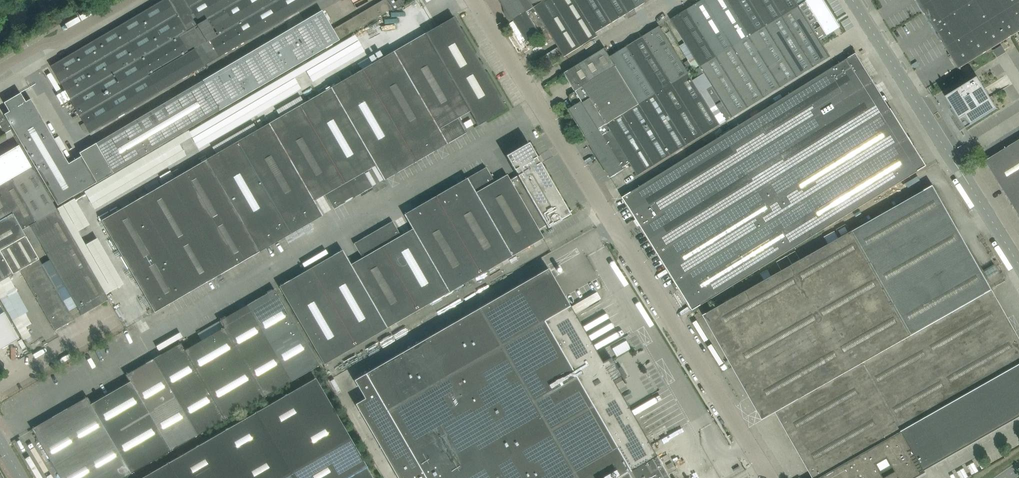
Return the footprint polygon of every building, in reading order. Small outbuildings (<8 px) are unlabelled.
[(168,0),(163,0),(138,15),(158,49),(180,36),(187,32),(168,0)] [(187,32),(200,24),(186,0),(168,0),(187,32)] [(187,32),(180,36),(181,38),(181,37),(189,50),(194,47),(204,65),(219,56),(219,57),(250,40),(226,0),(186,0),(200,24),(187,32)] [(202,81),(220,111),(251,92),(253,91),(339,40),(391,9),(385,0),(383,0),(333,30),(323,12),(322,11),(203,81),(202,81),(203,81),(202,81)] [(250,40),(280,22),(267,0),(226,0),(250,40)] [(280,22),(310,4),(307,0),(267,0),(280,22)] [(391,9),(393,11),(406,4),(404,0),(398,0),(395,2),(394,0),(385,0),(391,9)] [(506,7),(507,14),(510,14),(513,19),(526,11),(532,7),(527,0),(501,0),(506,7)] [(533,7),(547,28),(565,57),(581,47),(552,0),(544,0),(533,7)] [(581,47),(598,36),(596,33),(575,0),(552,0),(581,47)] [(598,0),(575,0),(596,33),(612,23),(598,0)] [(612,23),(645,3),(644,0),(598,0),(612,23)] [(717,56),(733,46),(706,0),(702,0),(688,9),(717,56)] [(733,46),(749,36),(727,0),(706,0),(733,46)] [(749,36),(766,26),(750,0),(727,0),(749,36)] [(766,26),(783,16),(773,0),(750,0),(766,26)] [(783,16),(799,6),(796,0),(773,0),(783,16)] [(799,6),(802,10),(821,40),(841,27),(824,0),(796,0),(799,6)] [(961,69),(1018,32),(1018,0),(917,0),(961,69)] [(733,46),(717,56),(700,66),(732,118),(831,57),(821,40),(802,10),(799,6),(783,16),(766,26),(749,36),(733,46)] [(532,7),(526,11),(540,32),(547,28),(533,7),(532,7)] [(700,66),(717,56),(688,9),(671,19),(700,66)] [(541,34),(540,32),(526,11),(513,19),(514,21),(509,24),(521,44),(526,41),(527,42),(539,35),(539,36),(541,36),(540,34),(541,34)] [(158,49),(138,15),(109,32),(129,66),(158,49)] [(425,34),(452,80),(480,63),(454,17),(425,34)] [(643,37),(672,84),(673,84),(689,74),(660,26),(643,37)] [(129,66),(109,32),(50,66),(70,100),(129,66)] [(425,34),(394,52),(447,144),(466,133),(457,119),(470,112),(470,111),(452,80),(425,34)] [(129,66),(148,99),(205,66),(204,65),(194,47),(189,50),(181,37),(181,38),(180,36),(158,49),(129,66)] [(628,46),(656,94),(672,84),(643,37),(628,46)] [(611,57),(639,103),(656,94),(628,46),(611,57)] [(585,136),(606,124),(622,114),(624,113),(639,104),(639,103),(611,57),(605,48),(565,73),(582,102),(569,110),(585,136)] [(447,144),(394,52),(363,70),(416,162),(447,144)] [(758,153),(775,182),(892,109),(857,53),(740,125),(758,153)] [(507,109),(480,63),(452,80),(470,111),(470,112),(478,126),(507,109)] [(70,100),(90,133),(148,99),(129,66),(70,100)] [(363,70),(331,88),(376,165),(376,166),(384,180),(416,162),(363,70)] [(689,74),(673,84),(704,135),(721,125),(689,74)] [(998,109),(978,77),(946,97),(966,129),(998,109)] [(114,173),(192,127),(220,111),(202,81),(203,81),(202,81),(96,144),(114,173)] [(656,94),(688,145),(704,135),(673,84),(672,84),(656,94)] [(300,106),(353,198),(372,187),(364,172),(376,166),(376,165),(331,88),(300,106)] [(4,115),(58,206),(114,173),(96,144),(80,153),(82,156),(69,164),(31,99),(26,102),(21,93),(4,103),(9,112),(4,115)] [(639,103),(639,104),(671,156),(688,145),(656,94),(639,103)] [(655,166),(671,156),(639,104),(624,113),(622,114),(655,166)] [(300,106),(269,124),(314,201),(326,194),(334,209),(353,198),(300,106)] [(775,182),(810,238),(927,166),(892,109),(775,182)] [(0,111),(0,127),(4,134),(11,131),(0,111)] [(622,114),(606,124),(630,163),(638,176),(655,166),(622,114)] [(238,142),(291,234),(322,216),(314,201),(269,124),(238,142)] [(630,163),(606,124),(585,136),(611,178),(624,170),(623,168),(630,163)] [(758,153),(740,125),(623,198),(640,226),(758,153)] [(994,156),(986,161),(1018,214),(1018,141),(994,156)] [(238,142),(207,160),(194,168),(101,221),(154,313),(291,234),(238,142)] [(518,175),(510,180),(539,230),(546,226),(547,228),(561,221),(559,218),(569,213),(529,143),(506,156),(514,171),(515,170),(518,175)] [(0,157),(0,185),(12,178),(31,167),(19,146),(0,157)] [(640,226),(658,254),(775,182),(758,153),(640,226)] [(12,178),(37,221),(57,210),(32,166),(31,167),(12,178)] [(539,230),(510,180),(507,175),(494,182),(486,168),(466,179),(511,257),(543,238),(539,230)] [(4,218),(13,213),(23,229),(30,225),(37,221),(12,178),(0,185),(0,211),(4,218)] [(480,275),(511,257),(466,179),(435,197),(480,275)] [(810,238),(775,182),(658,254),(675,282),(672,285),(676,291),(680,289),(693,311),(810,238)] [(788,420),(782,424),(813,477),(820,477),(903,431),(925,469),(930,466),(1018,416),(1018,337),(933,186),(704,316),(763,420),(776,413),(778,416),(784,412),(788,420)] [(449,293),(480,275),(435,197),(404,215),(412,229),(449,293)] [(57,210),(37,221),(30,225),(41,245),(77,307),(82,316),(109,300),(57,210)] [(4,218),(0,220),(0,252),(13,275),(20,270),(55,331),(74,320),(69,311),(34,249),(23,229),(13,213),(4,218)] [(392,221),(373,233),(419,311),(449,293),(412,229),(401,236),(392,221)] [(30,225),(23,229),(34,249),(41,245),(30,225)] [(351,265),(388,329),(419,311),(373,233),(354,244),(363,258),(351,265)] [(343,250),(311,268),(357,347),(388,329),(351,265),(343,250)] [(13,275),(0,252),(0,282),(13,275)] [(357,347),(311,268),(279,287),(284,295),(325,365),(357,347)] [(354,380),(365,399),(355,404),(398,477),(669,477),(656,456),(613,381),(622,376),(611,357),(609,357),(610,358),(602,362),(570,306),(548,269),(366,374),(354,380)] [(275,289),(247,305),(292,383),(320,367),(280,298),(275,289)] [(19,339),(0,305),(0,350),(19,339)] [(263,399),(292,383),(247,305),(219,321),(223,328),(263,399)] [(612,324),(588,334),(590,339),(614,329),(612,324)] [(185,350),(225,421),(263,399),(223,328),(185,350)] [(105,345),(110,353),(132,340),(128,332),(105,345)] [(198,436),(225,421),(185,350),(181,343),(153,359),(198,436)] [(169,452),(198,436),(153,359),(126,375),(130,382),(169,452)] [(653,369),(626,385),(637,404),(664,388),(653,369)] [(143,477),(372,477),(315,380),(143,477)] [(130,382),(92,404),(131,474),(169,452),(130,382)] [(131,474),(92,404),(87,397),(60,413),(97,477),(124,477),(131,474)] [(635,415),(650,407),(647,402),(632,411),(635,415)] [(778,416),(782,424),(788,420),(784,412),(778,416)] [(60,413),(32,429),(61,477),(97,477),(60,413)] [(820,477),(917,477),(926,473),(925,469),(903,431),(820,477)]
